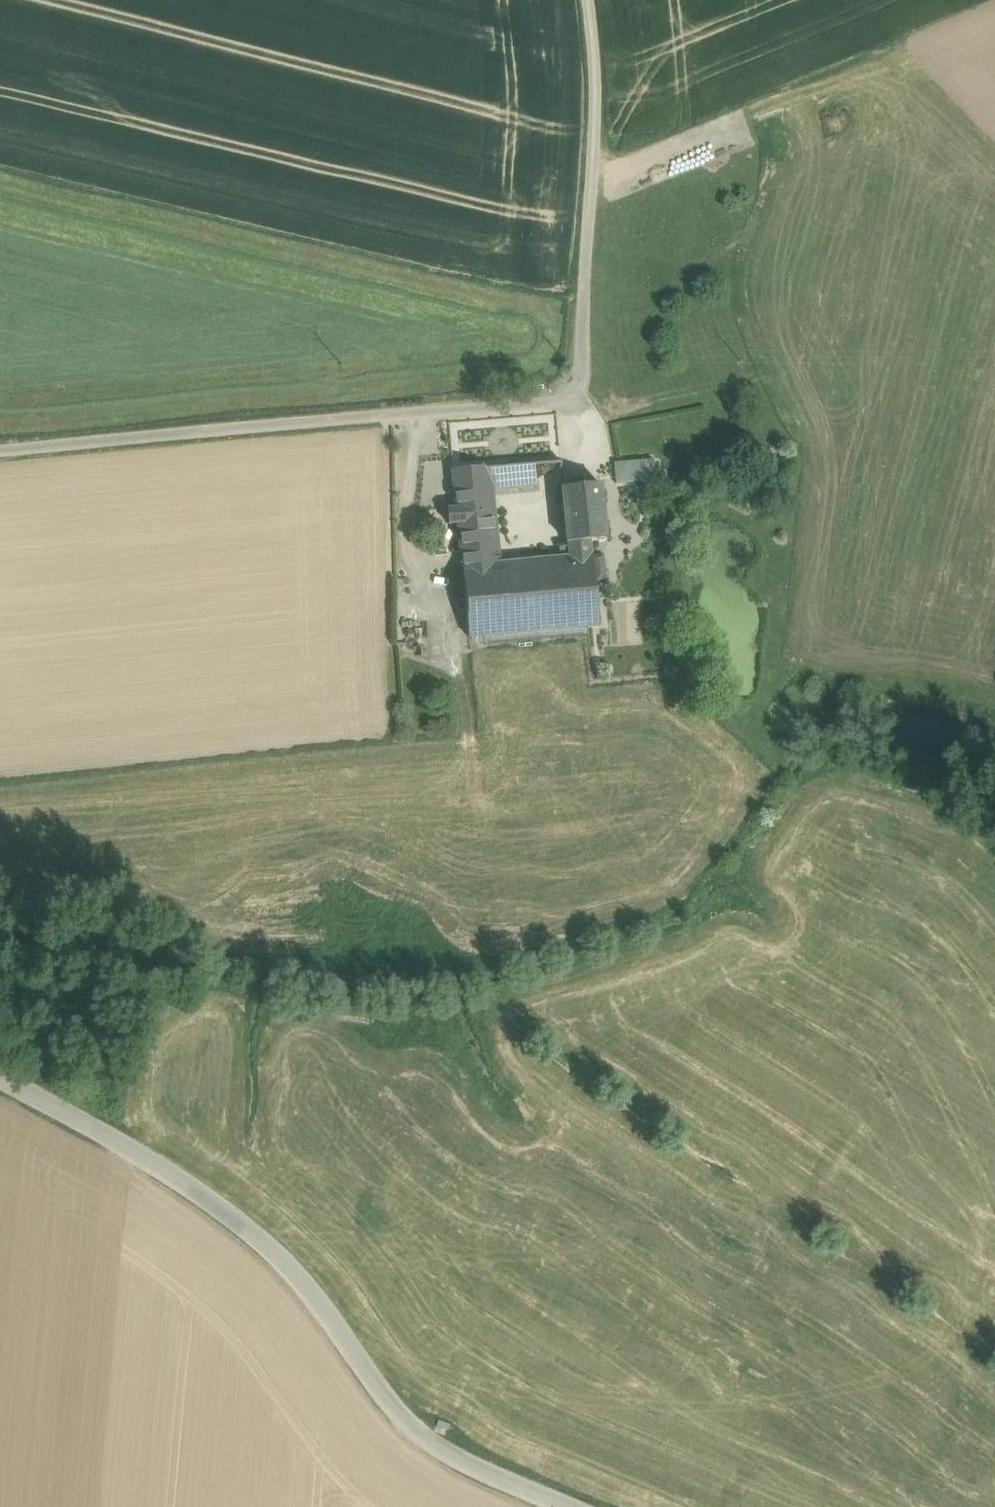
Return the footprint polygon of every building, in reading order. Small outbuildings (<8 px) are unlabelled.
[(556,414),(447,423),(452,473),(504,468),(535,466),(561,464),(556,414)] [(654,460),(614,464),(616,484),(656,480),(654,460)] [(535,466),(504,468),(506,489),(537,487),(535,466)] [(504,468),(452,473),(462,567),(497,564),(490,491),(506,489),(504,468)] [(601,485),(561,488),(567,543),(568,543),(569,558),(570,558),(572,574),(594,572),(590,541),(606,539),(601,485)] [(497,564),(462,567),(467,618),(575,608),(572,574),(570,558),(569,558),(497,564)] [(575,608),(467,618),(469,638),(599,626),(594,572),(572,574),(575,608)] [(442,1413),(439,1420),(451,1425),(453,1418),(442,1413)]
